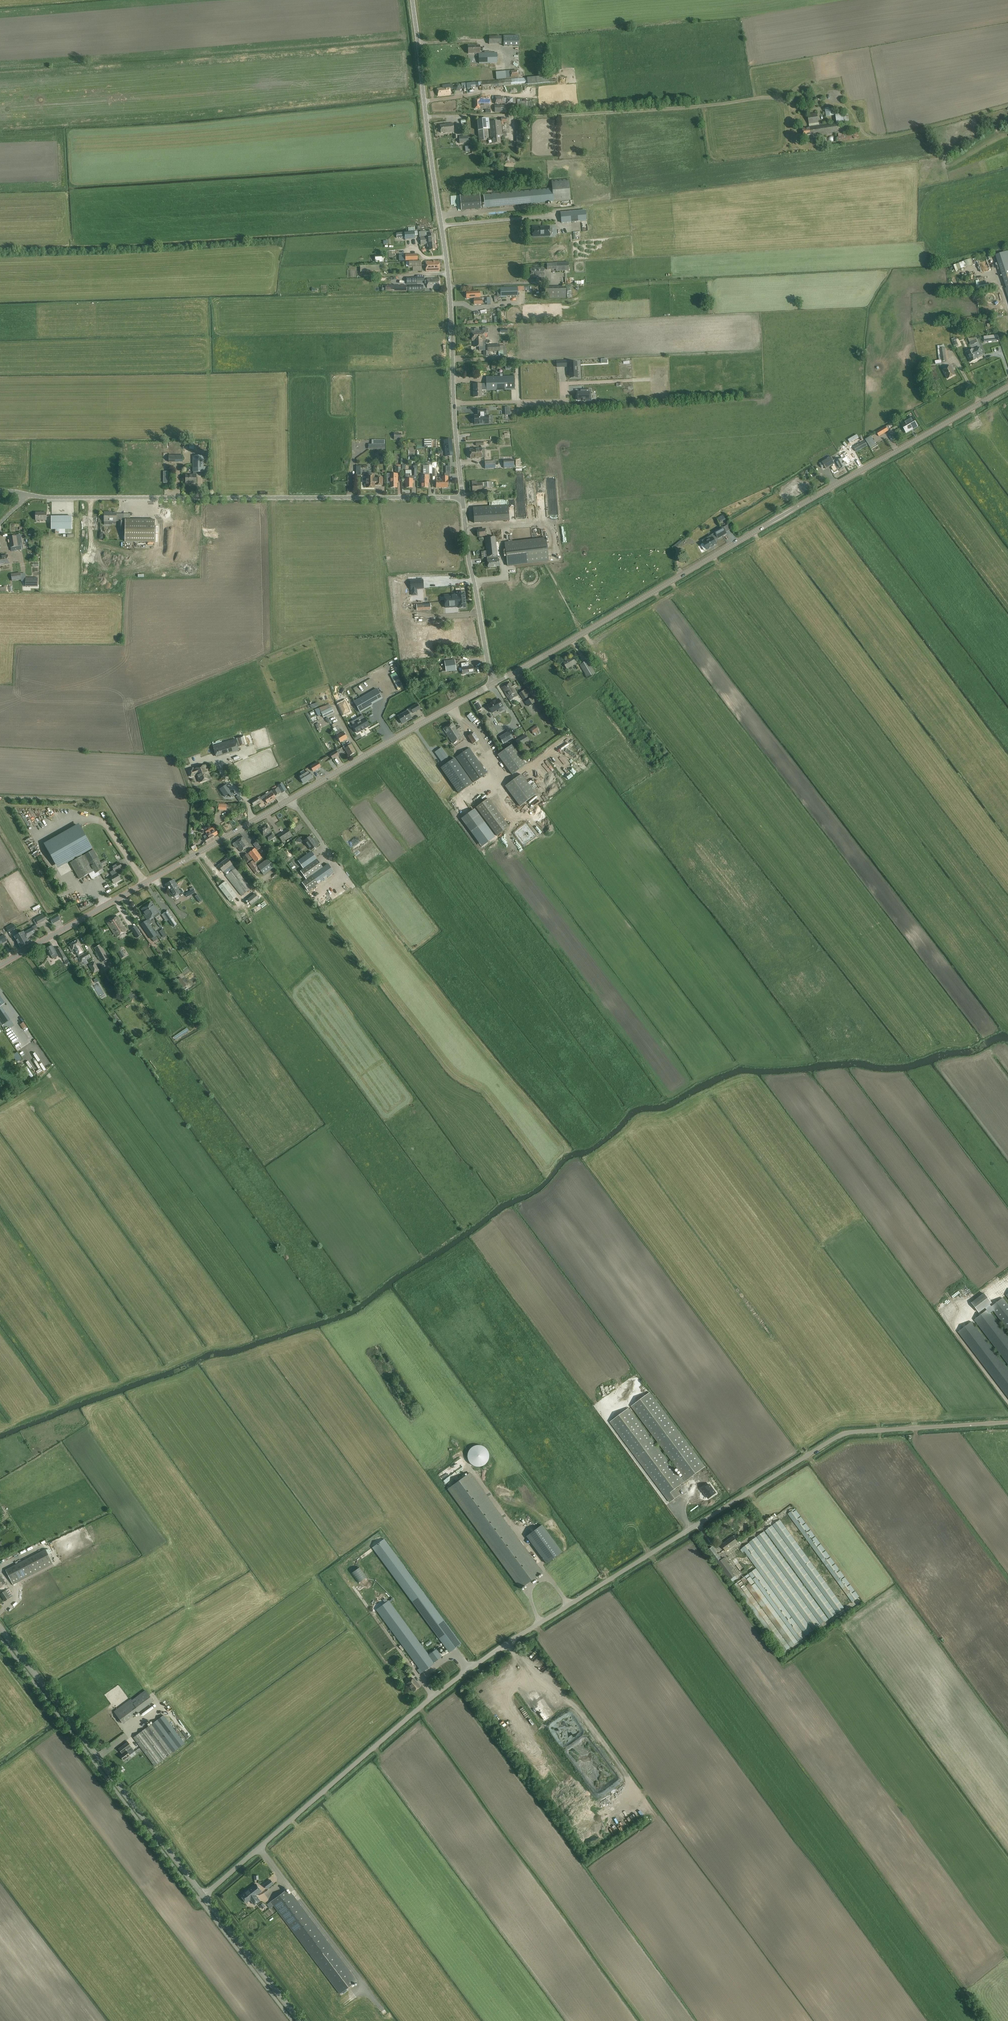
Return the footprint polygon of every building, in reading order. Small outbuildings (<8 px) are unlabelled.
[(515,36),(489,36),(489,45),(502,44),(502,51),(508,51),(508,43),(515,43),(515,36)] [(484,53),(480,53),(480,45),(468,46),(468,54),(478,53),(479,64),(497,63),(497,52),(491,53),(491,51),(484,51),(484,53)] [(495,71),(497,79),(505,78),(504,70),(495,71)] [(527,85),(552,83),(552,76),(527,78),(527,85)] [(481,81),(482,88),(527,84),(527,78),(481,81)] [(442,85),(443,88),(437,89),(438,96),(450,95),(450,93),(452,92),(451,89),(453,89),(452,84),(442,85)] [(479,99),(474,99),(475,109),(480,109),(490,109),(490,99),(479,99)] [(825,108),(826,117),(834,116),(833,107),(825,108)] [(835,115),(836,122),(819,125),(817,113),(807,114),(810,128),(802,129),(804,137),(804,140),(811,139),(811,138),(838,134),(837,125),(849,124),(848,113),(835,115)] [(516,119),(517,150),(523,150),(523,142),(526,142),(526,133),(523,133),(523,119),(516,119)] [(501,121),(489,122),(490,130),(489,130),(490,136),(491,136),(491,139),(489,139),(488,140),(488,144),(501,143),(500,135),(502,135),(502,137),(507,137),(506,132),(502,133),(501,123),(501,121)] [(440,125),(441,133),(444,132),(444,133),(454,132),(453,123),(445,124),(445,125),(440,125)] [(978,125),(981,134),(984,133),(983,131),(987,129),(985,125),(984,123),(981,125),(980,124),(978,125)] [(487,130),(476,131),(477,141),(488,140),(487,130)] [(842,134),(842,133),(836,134),(837,142),(859,138),(858,132),(842,134)] [(460,144),(469,143),(468,135),(459,136),(460,144)] [(504,154),(504,163),(515,162),(515,158),(510,158),(510,154),(504,154)] [(551,181),(552,189),(484,195),(485,207),(554,201),(571,200),(569,179),(551,181)] [(480,193),(460,195),(461,210),(481,209),(480,193)] [(562,223),(587,220),(586,210),(561,212),(562,223)] [(533,227),(533,236),(549,236),(549,226),(533,227)] [(405,240),(415,238),(415,236),(418,236),(418,231),(415,231),(404,232),(405,240)] [(421,241),(435,239),(434,234),(432,235),(432,231),(426,232),(426,231),(419,232),(419,237),(420,237),(421,241)] [(435,239),(421,241),(420,241),(421,245),(427,244),(427,247),(429,247),(429,250),(436,249),(435,239)] [(1007,251),(995,255),(1007,288),(1006,288),(1006,289),(1005,289),(1007,299),(1007,251)] [(433,261),(426,261),(426,271),(439,271),(439,261),(435,261),(433,261)] [(568,261),(555,262),(556,268),(556,271),(569,270),(568,261)] [(541,277),(544,277),(545,277),(544,268),(530,268),(531,278),(541,277)] [(417,277),(406,277),(406,284),(417,284),(417,282),(424,281),(424,275),(417,276),(417,277)] [(427,288),(439,288),(439,278),(427,279),(427,288)] [(565,286),(545,286),(544,298),(566,298),(565,286)] [(518,287),(501,288),(501,298),(507,298),(506,297),(518,297),(518,287)] [(480,299),(480,297),(480,291),(466,292),(466,298),(474,298),(475,300),(474,300),(474,304),(482,304),(482,299),(480,299)] [(479,341),(483,340),(485,340),(485,331),(471,331),(472,337),(476,337),(477,338),(479,338),(479,341)] [(483,346),(483,340),(479,341),(479,338),(477,338),(476,337),(472,337),(472,341),(474,341),(474,347),(483,346)] [(966,352),(970,362),(978,359),(976,356),(982,354),(979,347),(974,350),(973,349),(966,352)] [(941,361),(947,361),(945,348),(939,348),(939,349),(936,349),(936,352),(938,352),(939,357),(941,356),(941,361)] [(577,362),(569,363),(570,376),(577,376),(577,371),(578,371),(578,367),(577,367),(577,362)] [(948,379),(955,375),(953,371),(952,369),(951,366),(943,370),(948,379)] [(486,390),(492,390),(492,376),(486,377),(486,384),(481,384),(473,384),(473,397),(482,397),(482,390),(486,390)] [(504,376),(492,376),(492,390),(505,390),(504,376)] [(514,376),(505,377),(505,390),(515,389),(514,376)] [(582,401),(582,400),(585,400),(585,401),(585,400),(589,400),(589,399),(591,399),(591,390),(582,390),(582,392),(580,392),(577,392),(578,395),(577,395),(577,396),(578,396),(578,400),(582,400),(582,401)] [(473,420),(474,421),(474,424),(488,424),(488,415),(485,416),(485,414),(486,414),(485,409),(477,410),(478,414),(479,414),(479,416),(474,416),(474,417),(473,418),(473,420)] [(903,426),(906,432),(917,426),(912,417),(904,421),(906,424),(903,426)] [(879,436),(894,428),(891,423),(874,433),(876,436),(878,435),(879,436)] [(451,440),(442,441),(444,458),(453,456),(451,440)] [(856,452),(868,446),(865,440),(853,447),(856,452)] [(481,448),(470,449),(470,458),(471,458),(472,459),(474,459),(475,458),(482,458),(485,458),(484,448),(481,448)] [(846,452),(840,456),(841,459),(846,466),(852,462),(846,452)] [(193,472),(193,475),(186,475),(186,483),(196,483),(196,475),(197,475),(197,472),(204,472),(204,456),(193,456),(193,472)] [(831,457),(822,462),(825,466),(826,469),(834,464),(833,461),(831,457)] [(833,461),(834,464),(837,469),(839,468),(839,469),(846,466),(841,459),(836,462),(835,460),(833,461)] [(504,468),(514,468),(514,460),(503,460),(504,468)] [(495,461),(485,461),(485,469),(495,469),(495,461)] [(406,474),(405,479),(404,479),(404,483),(405,483),(405,488),(413,488),(413,483),(413,481),(417,481),(417,465),(414,465),(414,469),(412,469),(412,474),(406,474)] [(387,483),(390,483),(390,488),(397,488),(397,483),(398,483),(398,474),(387,474),(387,483)] [(365,484),(365,485),(365,486),(366,487),(366,488),(374,488),(374,484),(376,484),(376,485),(382,485),(382,477),(376,477),(376,478),(374,478),(374,475),(366,475),(366,483),(365,484)] [(421,483),(421,488),(428,488),(428,483),(429,483),(429,475),(420,475),(420,483),(421,483)] [(491,481),(477,482),(477,481),(471,481),(472,491),(482,491),(482,487),(485,487),(486,488),(492,488),(492,487),(494,487),(493,485),(492,485),(491,481)] [(509,521),(508,506),(473,508),(474,523),(509,521)] [(109,514),(109,513),(104,513),(104,521),(116,521),(116,514),(109,514)] [(72,530),(72,516),(51,516),(51,530),(55,530),(56,534),(72,534),(72,530)] [(125,542),(155,542),(155,520),(125,520),(125,542)] [(717,537),(718,538),(727,533),(723,527),(714,532),(715,533),(702,541),(707,550),(717,544),(714,539),(717,537)] [(478,537),(487,536),(486,529),(477,530),(478,537)] [(9,537),(10,548),(11,548),(11,551),(18,550),(18,552),(20,551),(20,549),(22,549),(22,545),(20,546),(19,535),(17,536),(17,534),(9,535),(9,537)] [(487,557),(487,561),(488,567),(493,567),(493,566),(495,566),(500,566),(499,559),(498,559),(496,536),(485,538),(487,557)] [(507,566),(549,561),(546,537),(505,542),(507,566)] [(0,557),(0,566),(9,564),(8,555),(0,557)] [(25,586),(37,586),(37,578),(25,578),(25,586)] [(411,589),(412,595),(417,595),(416,589),(423,588),(423,580),(410,581),(411,589)] [(421,600),(431,599),(430,586),(424,587),(425,590),(420,590),(421,600)] [(458,591),(445,592),(446,598),(466,596),(465,589),(458,589),(458,591)] [(567,669),(577,663),(573,656),(563,662),(567,669)] [(580,665),(588,678),(596,673),(592,666),(594,665),(590,659),(580,665)] [(447,672),(457,670),(457,665),(454,665),(454,662),(445,664),(447,672)] [(461,664),(462,667),(461,668),(462,674),(474,673),(473,666),(469,666),(468,662),(461,664)] [(510,683),(502,688),(510,700),(518,695),(513,688),(515,686),(514,684),(512,685),(510,683)] [(364,696),(354,702),(360,712),(372,705),(371,705),(382,698),(376,689),(364,696)] [(523,690),(519,693),(524,700),(528,697),(530,695),(528,696),(528,695),(527,696),(523,690)] [(536,702),(533,697),(525,702),(528,707),(536,702)] [(492,713),(503,706),(498,699),(494,701),(491,703),(487,705),(492,713)] [(338,706),(343,717),(351,713),(345,702),(338,706)] [(417,704),(410,708),(413,713),(420,709),(417,704)] [(324,718),(334,713),(331,707),(321,712),(324,718)] [(406,722),(412,719),(407,711),(398,717),(401,723),(405,721),(406,722)] [(377,712),(371,713),(372,722),(379,721),(377,712)] [(476,719),(471,713),(467,716),(472,723),(476,719)] [(360,717),(351,722),(353,725),(357,733),(369,726),(365,719),(365,718),(364,719),(363,717),(360,719),(360,717)] [(335,733),(337,736),(340,743),(347,738),(345,735),(346,734),(344,732),(343,733),(341,730),(336,723),(332,726),(333,728),(333,729),(335,733)] [(459,725),(456,728),(453,723),(444,729),(453,744),(462,737),(458,731),(462,729),(459,725)] [(533,734),(539,729),(536,725),(530,730),(533,734)] [(474,732),(468,736),(473,744),(479,740),(474,732)] [(513,738),(509,732),(499,737),(503,744),(513,738)] [(525,735),(516,741),(519,746),(528,740),(525,735)] [(247,744),(245,736),(236,738),(239,747),(247,744)] [(216,757),(239,751),(235,739),(213,745),(216,757)] [(349,756),(356,752),(351,743),(346,746),(347,747),(344,748),(349,756)] [(526,764),(512,745),(498,755),(512,775),(526,764)] [(438,750),(435,752),(438,757),(441,761),(444,759),(448,757),(444,752),(441,748),(438,750)] [(487,773),(469,748),(456,757),(473,783),(487,773)] [(450,761),(441,768),(450,780),(459,793),(463,790),(468,786),(472,784),(463,771),(454,758),(450,761)] [(317,770),(320,768),(317,764),(310,769),(312,772),(317,769),(317,770)] [(190,778),(198,775),(201,782),(209,779),(206,769),(207,769),(205,765),(195,768),(196,768),(194,769),(193,767),(187,770),(190,778)] [(311,773),(310,774),(308,771),(299,776),(303,783),(312,778),(311,776),(313,775),(311,773)] [(536,794),(521,774),(505,787),(520,806),(536,794)] [(530,799),(534,806),(551,795),(563,787),(560,782),(553,787),(552,785),(546,789),(530,799)] [(287,790),(282,783),(278,786),(282,793),(287,790)] [(223,786),(219,789),(225,797),(229,794),(231,797),(234,795),(228,786),(225,788),(223,786)] [(275,796),(280,793),(277,787),(272,790),(275,796)] [(262,800),(264,798),(267,803),(276,798),(273,793),(272,793),(271,791),(261,798),(262,800)] [(509,827),(488,798),(476,807),(497,836),(509,827)] [(522,845),(535,835),(526,822),(513,832),(522,845)] [(61,863),(75,856),(77,859),(70,863),(79,879),(89,874),(91,878),(93,878),(100,875),(98,872),(104,869),(102,865),(108,862),(106,859),(100,863),(93,850),(85,855),(83,852),(91,847),(80,826),(50,843),(61,863)] [(270,831),(270,830),(267,826),(260,830),(263,834),(265,837),(268,842),(275,837),(272,832),(271,831),(270,831)] [(204,837),(204,838),(206,843),(214,839),(214,837),(219,834),(214,827),(205,832),(207,835),(204,837)] [(282,842),(292,836),(288,829),(278,835),(282,842)] [(314,838),(312,839),(310,836),(304,841),(311,850),(314,849),(315,850),(318,848),(317,846),(319,844),(314,838)] [(239,840),(245,849),(249,845),(243,837),(239,840)] [(245,849),(239,840),(235,843),(233,844),(233,845),(235,848),(236,848),(237,847),(241,852),(245,849)] [(263,846),(258,840),(253,844),(258,850),(263,846)] [(262,858),(255,848),(248,853),(256,863),(262,858)] [(304,869),(317,859),(311,851),(298,861),(304,869)] [(235,869),(232,865),(227,859),(218,866),(223,872),(229,867),(232,871),(226,876),(242,896),(251,889),(235,869)] [(253,860),(248,864),(256,875),(261,871),(264,875),(274,867),(268,859),(258,867),(253,860)] [(301,871),(306,879),(323,867),(317,859),(304,869),(301,871)] [(114,884),(121,880),(116,871),(122,867),(119,862),(112,867),(114,870),(110,872),(112,876),(110,877),(114,884)] [(308,891),(334,872),(328,864),(323,867),(306,879),(302,883),(308,891)] [(177,887),(177,886),(174,880),(166,884),(169,891),(173,897),(181,892),(178,887),(177,887)] [(237,895),(226,881),(218,887),(230,901),(237,895)] [(255,893),(247,900),(252,905),(259,899),(255,893)] [(250,910),(253,914),(268,904),(265,900),(250,910)] [(152,902),(147,906),(154,916),(157,914),(158,915),(159,913),(160,912),(156,907),(155,908),(152,902)] [(154,916),(147,906),(142,909),(145,914),(144,915),(147,920),(143,923),(151,934),(154,932),(150,925),(152,923),(149,919),(154,916)] [(177,925),(167,911),(163,913),(164,914),(163,915),(166,919),(167,918),(173,927),(177,925)] [(236,916),(240,923),(247,919),(243,912),(236,916)] [(45,914),(37,918),(35,919),(38,924),(48,919),(45,914)] [(53,924),(61,920),(58,914),(49,919),(53,924)] [(107,923),(116,937),(127,931),(118,916),(107,923)] [(136,926),(131,929),(137,938),(141,935),(136,926)] [(21,947),(29,942),(27,938),(36,933),(33,929),(24,934),(23,932),(15,936),(21,947)] [(81,947),(81,948),(74,938),(67,943),(70,946),(69,947),(72,953),(74,952),(74,953),(75,952),(77,956),(78,956),(79,957),(78,957),(82,963),(91,958),(88,952),(84,954),(83,952),(84,952),(81,947)] [(109,959),(101,944),(94,948),(102,962),(109,959)] [(147,944),(141,948),(145,955),(151,952),(147,944)] [(58,956),(56,952),(52,945),(46,949),(50,956),(51,955),(53,959),(58,956)] [(65,956),(60,947),(56,949),(61,958),(63,957),(63,959),(66,964),(69,963),(67,959),(68,959),(66,957),(65,956)] [(99,970),(95,962),(89,965),(94,974),(99,970)] [(10,1020),(4,1024),(10,1032),(15,1028),(13,1026),(14,1025),(10,1020)] [(19,1060),(22,1059),(17,1052),(12,1056),(16,1060),(18,1059),(19,1060)] [(985,1308),(990,1304),(991,1303),(984,1293),(971,1303),(979,1312),(985,1308)] [(1003,1298),(991,1307),(993,1310),(1007,1330),(1007,1305),(1003,1298)] [(990,1312),(988,1309),(987,1310),(974,1319),(1007,1364),(1007,1335),(990,1312)] [(958,1332),(1007,1397),(1007,1369),(972,1321),(958,1332)] [(629,1408),(610,1422),(670,1502),(680,1495),(675,1489),(705,1467),(650,1392),(631,1406),(683,1476),(681,1478),(629,1408)] [(468,1461),(470,1464),(473,1466),(476,1467),(479,1467),(482,1466),(485,1464),(487,1462),(488,1459),(489,1455),(488,1452),(486,1449),(483,1447),(480,1446),(477,1445),(473,1446),(471,1448),(469,1451),(467,1454),(467,1458),(468,1461)] [(695,1485),(701,1481),(699,1478),(703,1475),(701,1472),(691,1478),(695,1485)] [(448,1488),(521,1588),(542,1572),(469,1473),(448,1488)] [(702,1489),(709,1498),(716,1493),(709,1484),(702,1489)] [(795,1509),(788,1514),(852,1602),(859,1597),(795,1509)] [(773,1525),(837,1613),(844,1608),(780,1519),(773,1525)] [(542,1524),(526,1536),(546,1563),(562,1552),(542,1524)] [(765,1530),(829,1619),(837,1613),(772,1525),(765,1530)] [(764,1531),(757,1536),(821,1625),(828,1619),(764,1531)] [(726,1551),(738,1542),(733,1536),(721,1545),(726,1551)] [(756,1537),(749,1542),(815,1630),(821,1626),(756,1537)] [(382,1540),(374,1546),(372,1547),(366,1551),(370,1557),(375,1564),(378,1568),(400,1598),(431,1641),(436,1649),(443,1644),(449,1652),(461,1644),(457,1638),(448,1627),(416,1583),(384,1539),(382,1540)] [(750,1543),(742,1549),(806,1636),(813,1631),(750,1543)] [(733,1569),(724,1558),(722,1559),(713,1546),(708,1550),(730,1580),(736,1576),(731,1570),(733,1569)] [(6,1570),(13,1585),(53,1564),(46,1550),(6,1570)] [(342,1569),(373,1612),(379,1620),(413,1667),(416,1664),(419,1668),(417,1670),(420,1674),(434,1663),(434,1662),(442,1657),(436,1649),(431,1653),(392,1598),(361,1555),(345,1567),(342,1569)] [(756,1568),(749,1574),(798,1641),(805,1636),(756,1568)] [(749,1574),(741,1579),(790,1647),(798,1641),(749,1574)] [(734,1585),(783,1653),(790,1648),(741,1580),(734,1585)] [(5,1601),(10,1598),(5,1591),(0,1594),(5,1601)] [(413,1678),(407,1683),(413,1692),(420,1686),(413,1678)] [(123,1724),(153,1701),(145,1690),(132,1700),(131,1698),(114,1711),(123,1724)] [(486,1704),(487,1707),(497,1701),(495,1698),(486,1704)] [(547,1702),(543,1705),(548,1713),(552,1709),(547,1702)] [(185,1743),(163,1715),(133,1737),(154,1766),(185,1743)] [(122,1754),(121,1755),(120,1755),(120,1756),(120,1757),(121,1757),(124,1761),(130,1756),(130,1755),(135,1751),(132,1747),(128,1742),(118,1749),(122,1754)] [(552,1760),(547,1763),(551,1768),(555,1766),(552,1760)] [(589,1793),(566,1764),(562,1767),(585,1796),(589,1793)] [(540,1777),(547,1772),(543,1766),(536,1771),(540,1777)] [(270,1879),(263,1885),(267,1889),(274,1884),(270,1879)] [(239,1892),(241,1895),(255,1884),(253,1881),(239,1892)] [(262,1891),(256,1884),(241,1895),(246,1903),(250,1899),(255,1905),(260,1901),(256,1895),(262,1891)] [(358,1980),(332,1946),(291,1892),(289,1894),(286,1890),(271,1902),(267,1905),(270,1908),(274,1906),(340,1994),(358,1980)] [(375,1996),(373,1998),(382,2010),(384,2008),(375,1996)]
